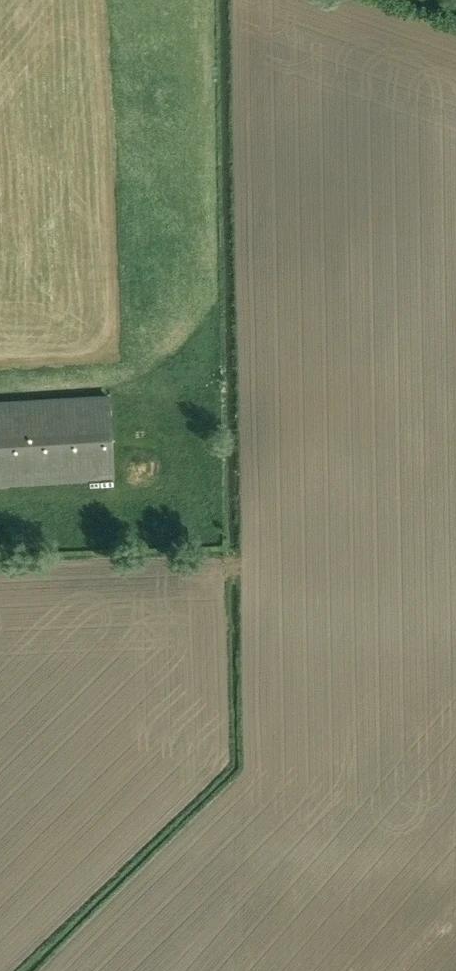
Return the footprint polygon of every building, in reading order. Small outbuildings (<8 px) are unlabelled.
[(112,476),(107,396),(0,402),(0,482),(112,476)]
